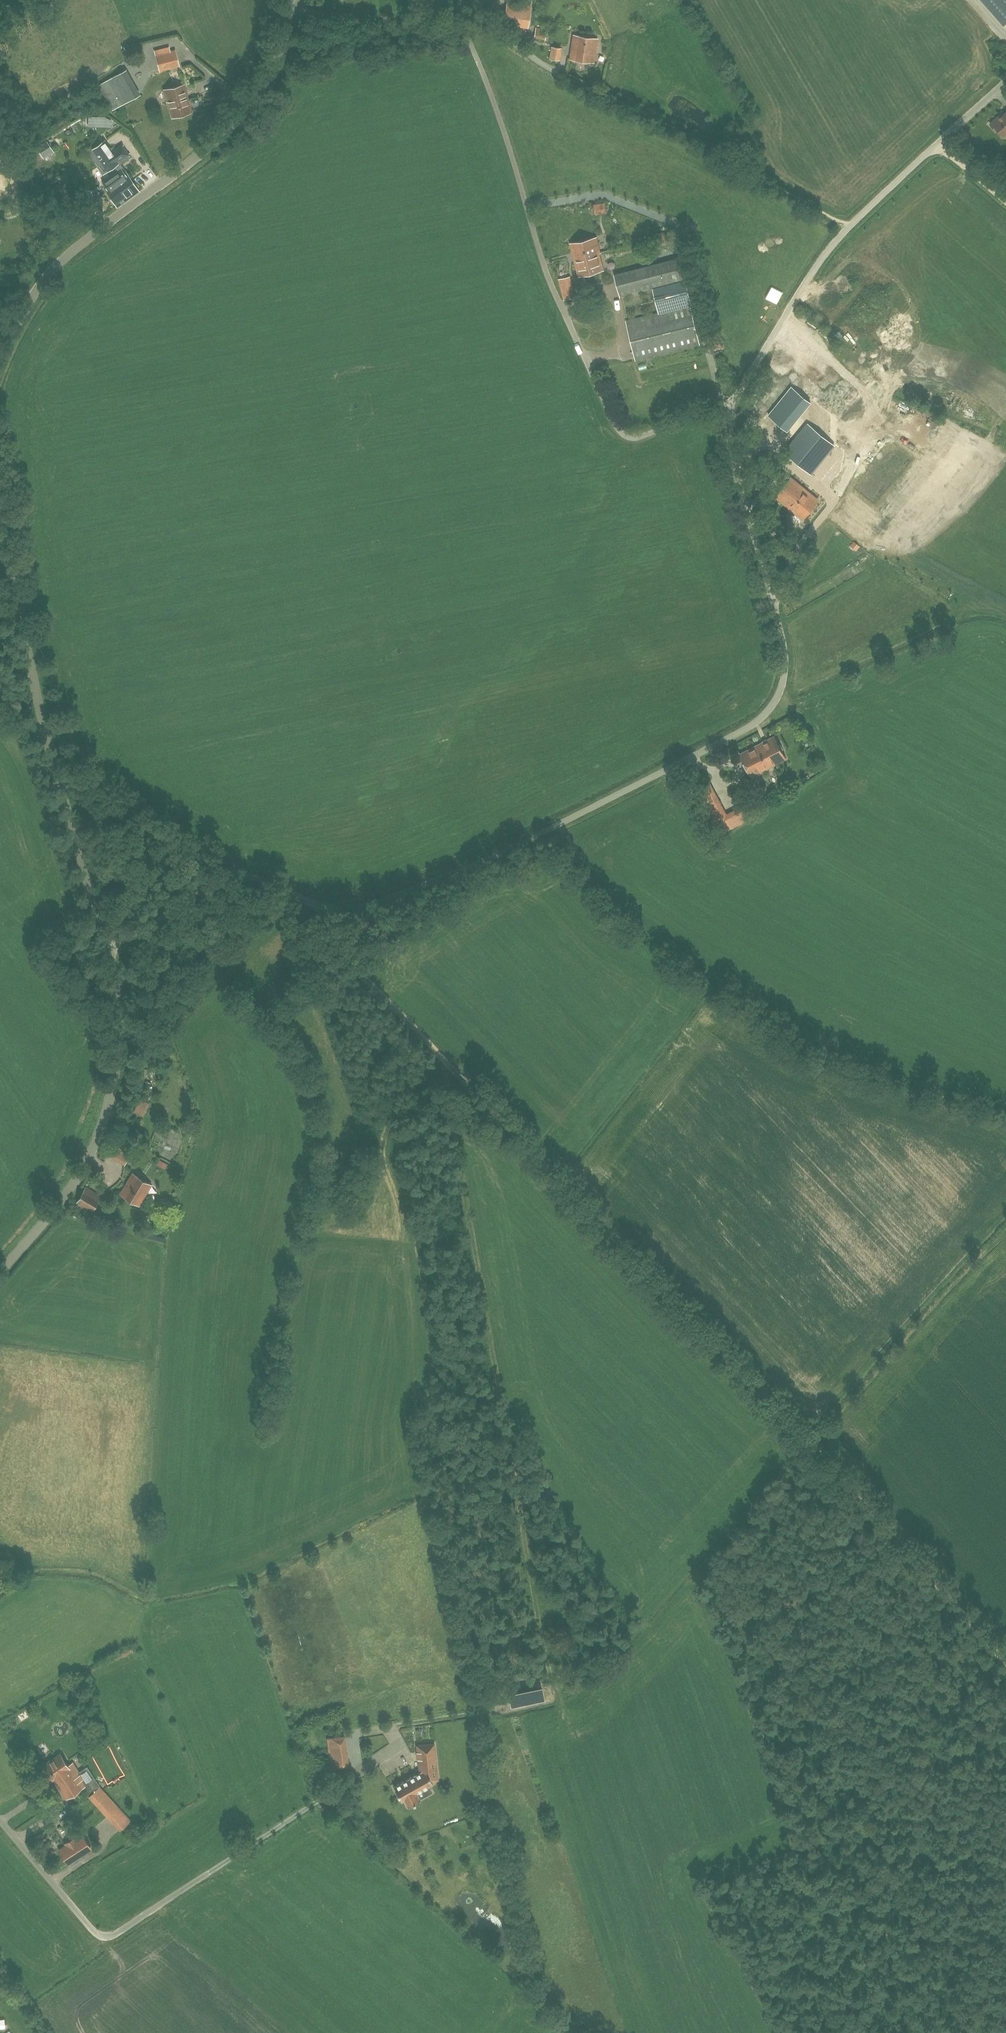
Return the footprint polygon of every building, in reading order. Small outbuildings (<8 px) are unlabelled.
[(1005,23),(1005,22),(1005,0),(984,0),(1005,23)] [(528,28),(531,5),(507,2),(503,25),(528,28)] [(545,40),(546,32),(536,30),(534,38),(545,40)] [(571,49),(570,59),(594,63),(595,52),(597,39),(573,35),(571,49)] [(560,60),(562,48),(551,46),(549,59),(560,60)] [(158,69),(178,64),(175,50),(155,55),(158,69)] [(112,110),(135,97),(121,72),(98,85),(112,110)] [(69,85),(61,88),(64,96),(73,93),(69,85)] [(172,117),(191,112),(184,85),(164,91),(167,101),(168,101),(172,117)] [(991,123),(998,130),(999,129),(1005,135),(1005,134),(1005,112),(1000,118),(998,117),(991,123)] [(42,156),(52,149),(47,141),(36,147),(42,156)] [(104,141),(88,152),(92,158),(92,159),(96,165),(101,162),(107,171),(108,171),(114,167),(117,171),(102,182),(105,187),(104,187),(116,206),(138,191),(134,183),(131,179),(126,172),(124,170),(120,164),(128,158),(129,157),(128,157),(129,156),(121,144),(111,151),(108,147),(104,141)] [(571,243),(579,275),(603,269),(599,252),(600,252),(596,237),(571,243)] [(685,280),(684,280),(679,258),(607,276),(613,298),(653,288),(659,313),(626,321),(636,361),(700,345),(690,305),(691,305),(685,280)] [(804,342),(798,348),(812,361),(818,354),(804,342)] [(817,396),(798,381),(776,410),(794,424),(817,396)] [(809,424),(785,452),(810,473),(834,445),(809,424)] [(871,500),(877,492),(880,495),(882,496),(888,489),(887,487),(886,486),(884,485),(890,477),(888,476),(896,468),(897,469),(899,470),(904,474),(912,464),(906,459),(894,448),(885,459),(887,460),(880,469),(876,466),(858,488),(871,500)] [(803,518),(818,499),(790,478),(776,497),(803,518)] [(774,736),(739,754),(752,777),(786,759),(782,750),(782,749),(780,744),(779,744),(774,736)] [(710,784),(698,790),(720,833),(733,827),(728,817),(723,816),(723,815),(718,804),(720,803),(710,784)] [(146,1118),(152,1102),(142,1099),(136,1114),(146,1118)] [(113,1157),(128,1163),(132,1154),(117,1147),(113,1157)] [(127,1184),(122,1193),(136,1202),(143,1191),(146,1192),(151,1183),(135,1174),(129,1185),(127,1184)] [(77,1202),(91,1211),(100,1196),(86,1187),(77,1202)] [(546,1708),(544,1694),(511,1700),(513,1714),(546,1708)] [(350,1769),(347,1737),(339,1738),(339,1736),(326,1737),(327,1749),(335,1748),(336,1770),(350,1769)] [(404,1799),(408,1806),(420,1799),(416,1792),(433,1783),(431,1780),(437,1777),(434,1743),(417,1745),(420,1772),(393,1787),(401,1800),(404,1799)] [(86,1784),(77,1769),(72,1762),(67,1765),(60,1754),(40,1767),(49,1781),(54,1778),(66,1797),(86,1784)] [(89,1798),(124,1834),(135,1824),(101,1788),(89,1798)] [(63,1800),(58,1791),(46,1799),(51,1808),(63,1800)] [(68,1863),(91,1848),(82,1835),(75,1840),(73,1837),(65,1843),(66,1845),(59,1850),(68,1863)]
